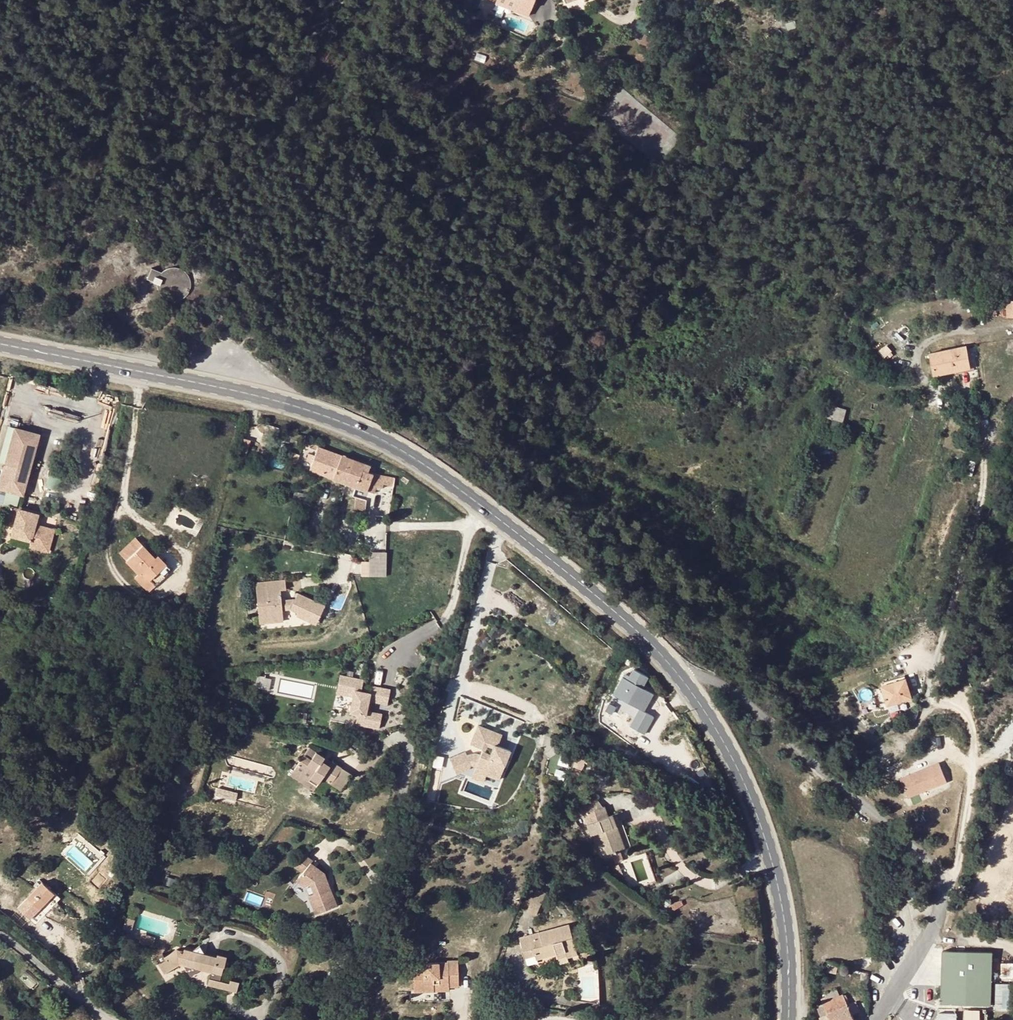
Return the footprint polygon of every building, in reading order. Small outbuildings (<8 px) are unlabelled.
[(512,0),(497,0),(496,3),(519,11),(521,4),(512,0)] [(519,11),(529,15),(535,0),(512,0),(521,4),(519,11)] [(640,51),(631,64),(640,69),(648,57),(640,51)] [(162,271),(152,267),(147,278),(157,283),(158,288),(160,293),(163,297),(166,298),(171,300),(176,300),(179,300),(181,299),(185,296),(189,292),(190,289),(191,287),(191,284),(190,279),(189,276),(187,273),(185,271),(181,268),(178,267),(173,267),(170,267),(165,269),(162,271)] [(956,370),(971,367),(967,345),(930,353),(934,375),(956,370)] [(843,422),(846,410),(833,406),(830,418),(843,422)] [(5,461),(29,467),(38,430),(14,424),(5,461)] [(249,440),(241,438),(236,459),(245,460),(249,440)] [(367,471),(369,465),(317,446),(317,444),(309,442),(307,447),(315,449),(308,469),(372,492),(375,481),(377,475),(367,471)] [(230,457),(228,464),(234,466),(236,459),(230,457)] [(5,461),(0,479),(0,485),(23,491),(29,467),(5,461)] [(392,484),(394,478),(377,475),(375,481),(392,484)] [(312,495),(294,492),(292,499),(310,503),(312,495)] [(38,512),(18,508),(12,534),(32,539),(31,545),(49,549),(54,527),(36,523),(38,512)] [(306,513),(295,512),(294,524),(305,524),(306,513)] [(126,564),(142,548),(135,541),(119,557),(126,564)] [(157,558),(155,560),(142,548),(126,564),(139,576),(142,574),(155,586),(170,570),(157,558)] [(369,552),(369,575),(385,576),(385,552),(369,552)] [(136,579),(149,592),(155,586),(142,574),(139,576),(136,579)] [(288,588),(302,586),(300,575),(286,577),(288,588)] [(318,616),(324,605),(297,592),(294,598),(281,598),(281,588),(286,588),(286,579),(267,579),(257,579),(257,599),(258,612),(268,612),(268,620),(281,620),(281,608),(289,608),(298,611),(296,615),(308,621),(311,613),(318,616)] [(258,612),(258,620),(268,620),(268,612),(258,612)] [(311,613),(308,621),(314,624),(318,616),(311,613)] [(618,685),(625,688),(634,693),(645,698),(649,690),(642,687),(647,677),(632,669),(629,676),(624,674),(618,685)] [(363,680),(340,676),(336,694),(352,697),(349,713),(357,715),(355,725),(378,730),(381,715),(369,713),(372,702),(386,705),(389,691),(371,687),(370,694),(360,692),(363,680)] [(881,686),(887,706),(911,699),(906,679),(881,686)] [(632,697),(634,693),(625,688),(622,693),(632,697)] [(472,777),(484,782),(486,775),(499,780),(511,751),(498,746),(503,735),(479,725),(471,744),(483,749),(481,756),(474,753),(468,755),(466,751),(450,758),(457,774),(473,767),(471,764),(476,766),(472,777)] [(306,754),(311,747),(304,742),(299,748),(306,754)] [(325,779),(334,765),(311,747),(306,754),(299,748),(287,764),(302,774),(303,771),(311,777),(315,772),(325,779)] [(599,754),(591,749),(588,754),(597,759),(599,754)] [(586,754),(577,750),(571,767),(579,771),(586,754)] [(937,760),(898,776),(906,795),(945,779),(937,760)] [(302,774),(287,764),(284,768),(307,784),(311,777),(303,771),(302,774)] [(922,792),(911,797),(914,803),(924,798),(922,792)] [(606,854),(621,848),(609,815),(607,815),(604,805),(596,808),(593,801),(581,806),(595,845),(602,843),(606,854)] [(609,815),(621,848),(624,847),(612,814),(609,815)] [(302,854),(292,865),(300,871),(295,876),(304,884),(307,882),(311,894),(305,896),(312,915),(333,907),(321,874),(308,862),(310,861),(302,854)] [(26,898),(39,910),(46,902),(54,894),(41,882),(26,898)] [(52,908),(46,902),(39,910),(45,915),(52,908)] [(136,920),(127,918),(122,933),(131,936),(136,920)] [(531,947),(534,956),(535,959),(555,953),(565,951),(567,956),(576,954),(568,924),(518,937),(522,950),(531,947)] [(524,959),(534,956),(531,947),(522,950),(524,959)] [(567,956),(565,951),(555,953),(559,967),(569,965),(567,956)] [(206,962),(200,952),(192,958),(185,955),(184,960),(177,957),(164,964),(166,967),(159,971),(164,979),(183,970),(187,977),(194,974),(218,980),(222,965),(206,962)] [(993,954),(943,952),(941,1003),(991,1005),(993,954)] [(434,993),(442,991),(441,987),(455,985),(454,980),(464,978),(461,957),(427,963),(429,974),(434,993)] [(422,995),(434,993),(429,974),(419,976),(422,995)] [(997,982),(997,1007),(1012,1007),(1012,982),(997,982)] [(204,991),(225,996),(227,989),(206,984),(204,991)] [(227,989),(225,996),(235,998),(236,991),(227,989)] [(823,1019),(854,1019),(852,1014),(860,1011),(856,1003),(848,1006),(844,995),(823,1003),(824,1006),(818,1009),(823,1019)]
